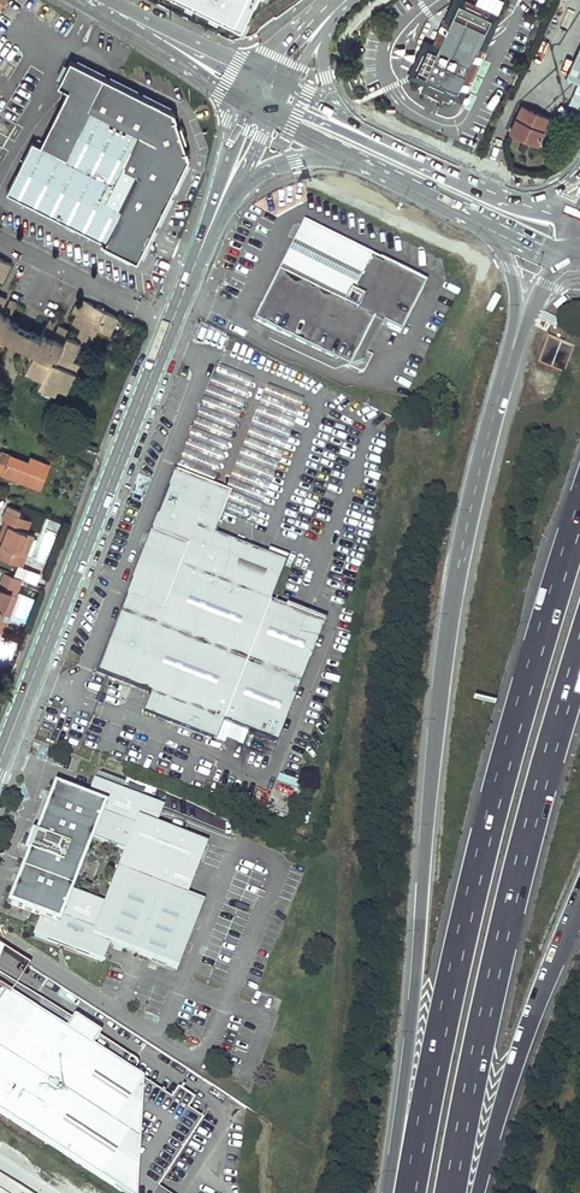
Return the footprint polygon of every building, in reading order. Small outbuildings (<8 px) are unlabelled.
[(194,0),(211,8),(220,12),(243,23),(247,13),(254,0),(194,0)] [(453,99),(460,102),(501,16),(467,0),(451,0),(431,43),(423,39),(405,77),(413,81),(425,55),(430,57),(451,12),(454,6),(489,22),(453,99)] [(476,2),(499,13),(505,0),(477,0),(476,2)] [(453,99),(489,22),(454,6),(451,12),(430,57),(425,55),(413,81),(421,85),(418,91),(437,100),(435,102),(440,105),(442,100),(448,103),(450,98),(453,99)] [(565,77),(579,84),(579,44),(565,77)] [(78,68),(73,66),(70,71),(63,85),(60,90),(65,93),(70,96),(42,151),(34,147),(8,198),(105,242),(104,244),(109,247),(110,245),(136,258),(141,261),(144,255),(157,228),(160,222),(155,220),(147,216),(160,190),(168,194),(166,198),(171,201),(174,195),(171,194),(185,167),(188,168),(190,163),(188,156),(186,157),(183,145),(184,144),(182,137),(180,138),(176,126),(178,125),(176,118),(171,116),(169,118),(142,104),(143,102),(138,99),(136,101),(109,88),(110,85),(105,82),(78,68)] [(547,121),(519,107),(507,132),(535,145),(547,121)] [(277,267),(254,316),(278,328),(275,335),(333,363),(350,363),(359,367),(365,365),(372,351),(367,348),(382,318),(400,328),(424,278),(369,251),(301,218),(296,227),(293,228),(294,233),(277,267)] [(2,283),(11,264),(0,259),(0,281),(2,283)] [(0,298),(0,336),(33,352),(25,368),(43,376),(40,382),(57,390),(58,387),(68,391),(82,363),(72,358),(80,341),(78,340),(69,335),(71,332),(47,321),(41,334),(9,318),(15,305),(0,298)] [(122,319),(86,301),(83,307),(78,305),(73,315),(78,317),(74,325),(83,329),(78,340),(80,341),(94,347),(102,330),(114,335),(122,319)] [(575,345),(547,336),(538,364),(566,373),(575,345)] [(217,362),(177,469),(211,482),(252,376),(220,363),(217,362)] [(269,382),(228,488),(231,490),(262,502),(303,396),(269,382)] [(25,456),(23,460),(0,451),(0,474),(35,488),(44,463),(25,456)] [(177,469),(175,468),(98,670),(108,674),(149,689),(142,709),(225,741),(232,721),(278,739),(325,618),(272,597),(289,551),(270,544),(268,550),(215,530),(231,490),(228,488),(211,482),(177,469)] [(4,504),(0,513),(0,520),(5,522),(0,537),(0,557),(4,559),(0,568),(0,571),(1,571),(18,578),(22,566),(17,564),(28,533),(21,530),(25,519),(12,514),(14,508),(4,504)] [(4,592),(5,592),(11,595),(18,578),(1,571),(0,574),(0,591),(4,592)] [(97,773),(87,799),(104,805),(56,926),(41,921),(34,939),(104,966),(111,946),(179,972),(206,902),(188,895),(207,844),(156,825),(163,807),(121,791),(124,783),(97,773)] [(104,805),(87,799),(53,785),(6,907),(41,921),(56,926),(104,805)] [(10,978),(3,990),(0,988),(0,989),(0,1111),(126,1192),(154,1192),(203,1117),(189,1108),(195,1097),(178,1086),(171,1096),(134,1071),(137,1066),(138,1063),(137,1061),(137,1060),(99,1035),(101,1032),(100,1030),(75,1014),(73,1015),(71,1017),(10,978)]
